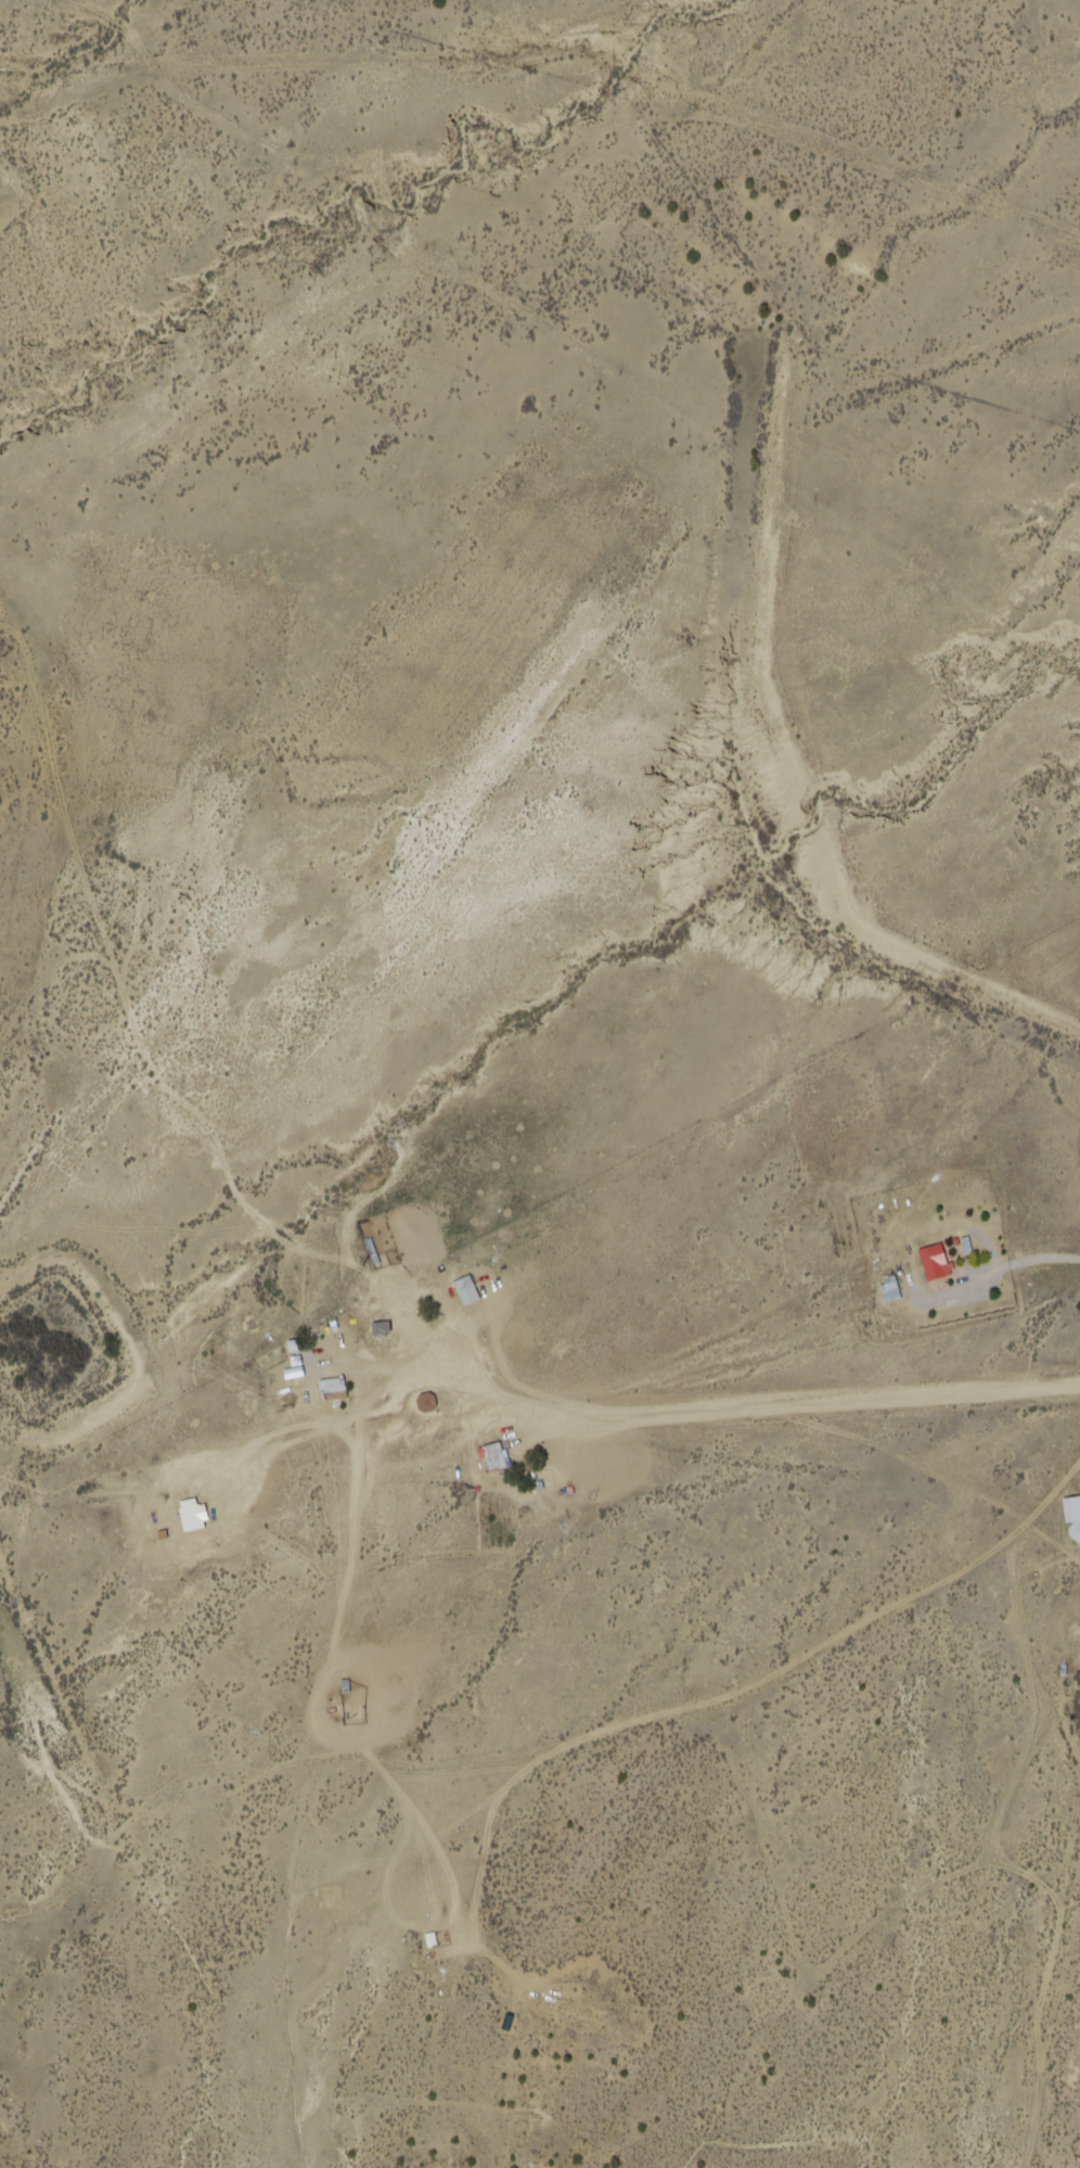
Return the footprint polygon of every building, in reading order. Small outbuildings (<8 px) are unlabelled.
[(946,1276),(942,1265),(948,1263),(941,1242),(918,1250),(930,1282),(946,1276)] [(887,1301),(901,1298),(895,1276),(881,1279),(887,1301)] [(508,1466),(503,1440),(483,1444),(488,1469),(508,1466)] [(184,1530),(202,1527),(197,1497),(179,1500),(184,1530)]
